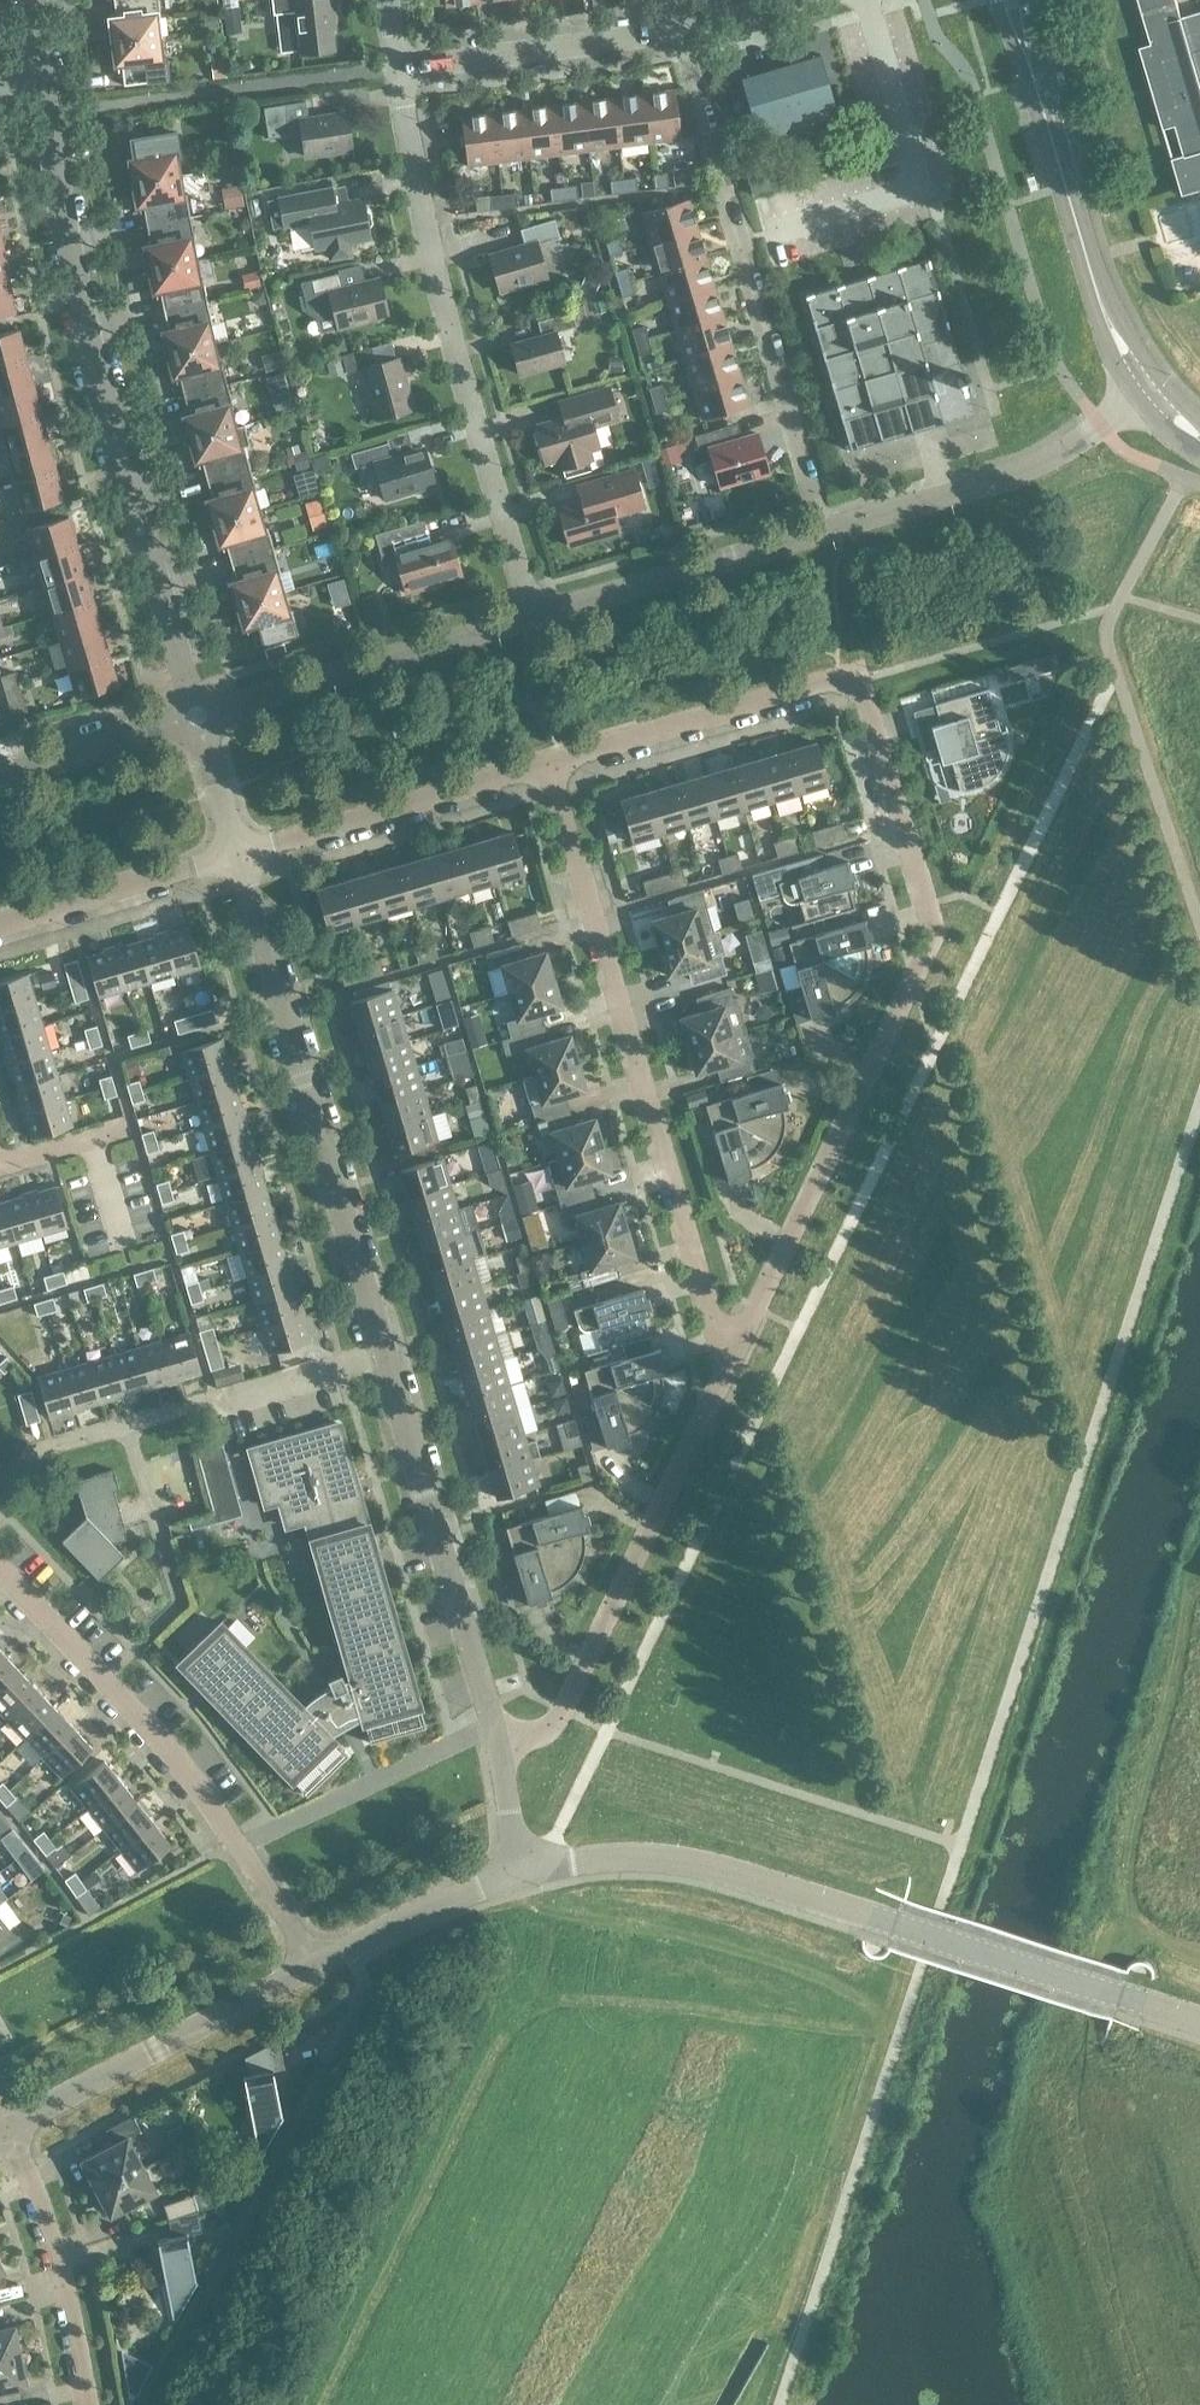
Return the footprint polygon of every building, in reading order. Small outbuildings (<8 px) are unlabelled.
[(116,20),(111,20),(114,42),(157,37),(155,18),(161,17),(159,0),(113,0),(116,20)] [(273,15),(296,12),(301,54),(334,50),(331,20),(334,19),(332,0),(272,0),(273,15)] [(1183,22),(1176,0),(1138,0),(1151,44),(1140,48),(1164,129),(1175,126),(1184,155),(1172,158),(1183,195),(1199,190),(1199,17),(1183,22)] [(225,10),(227,25),(240,24),(238,9),(225,10)] [(218,15),(205,17),(207,32),(220,30),(218,15)] [(157,37),(114,42),(117,64),(121,64),(124,85),(168,80),(165,55),(160,56),(157,37)] [(740,78),(740,80),(741,80),(754,123),(783,114),(787,129),(836,115),(818,55),(740,78)] [(214,79),(226,77),(224,58),(214,59),(215,64),(212,64),(214,79)] [(643,94),(649,143),(680,139),(674,90),(643,94)] [(619,147),(649,143),(643,94),(613,98),(619,147)] [(589,150),(619,147),(613,98),(583,102),(589,150)] [(305,102),(276,106),(264,108),(269,139),(301,134),(305,157),(352,149),(347,113),(308,119),(305,102)] [(559,154),(589,150),(583,102),(552,106),(559,154)] [(529,158),(559,154),(552,106),(522,109),(529,158)] [(492,113),(499,162),(529,158),(522,109),(492,113)] [(467,166),(499,162),(492,113),(461,117),(467,166)] [(134,184),(177,176),(174,157),(180,156),(176,132),(131,139),(135,161),(131,162),(134,184)] [(747,175),(752,196),(780,188),(774,166),(747,175)] [(653,176),(655,189),(668,187),(667,174),(653,176)] [(177,176),(134,184),(138,205),(143,205),(146,226),(190,217),(186,194),(181,195),(177,176)] [(636,178),(623,180),(625,193),(638,191),(636,178)] [(625,193),(623,180),(610,181),(611,195),(625,193)] [(239,181),(219,184),(222,204),(242,201),(239,181)] [(593,182),(582,183),(584,197),(595,196),(593,182)] [(576,186),(563,187),(565,201),(578,199),(576,186)] [(565,201),(563,187),(549,189),(551,202),(565,201)] [(315,249),(328,247),(331,259),(350,255),(348,243),(370,239),(362,199),(334,205),(331,188),(267,201),(273,229),(310,222),(315,249)] [(516,193),(503,195),(504,208),(518,207),(516,193)] [(489,197),(491,210),(504,208),(503,195),(489,197)] [(641,213),(650,243),(697,230),(688,200),(641,213)] [(190,217),(146,226),(150,247),(146,248),(150,269),(193,260),(189,242),(195,240),(190,217)] [(520,230),(525,245),(489,255),(500,292),(547,278),(537,245),(560,238),(554,219),(520,230)] [(706,259),(697,230),(650,243),(659,273),(706,259)] [(618,238),(605,242),(609,256),(622,252),(618,238)] [(9,283),(4,255),(0,255),(0,285),(9,283)] [(659,273),(667,302),(714,288),(706,259),(659,273)] [(838,433),(844,431),(850,450),(959,418),(944,365),(929,369),(928,368),(956,360),(957,364),(959,363),(949,329),(929,259),(805,296),(837,407),(831,409),(838,433)] [(193,260),(150,269),(155,291),(159,290),(164,311),(207,301),(203,278),(197,279),(193,260)] [(627,268),(614,272),(618,285),(631,281),(627,268)] [(258,272),(243,276),(247,292),(262,288),(258,272)] [(586,272),(579,287),(595,293),(601,278),(586,272)] [(379,278),(342,288),(338,274),(300,283),(306,307),(317,314),(333,310),(338,328),(388,316),(379,278)] [(635,294),(631,281),(618,285),(622,298),(635,294)] [(0,285),(0,315),(15,313),(9,283),(0,285)] [(723,317),(714,288),(667,302),(676,331),(723,317)] [(262,291),(252,294),(253,300),(258,303),(265,302),(262,291)] [(207,301),(164,311),(168,332),(164,333),(169,355),(211,344),(207,326),(213,324),(207,301)] [(153,304),(133,314),(141,329),(161,319),(153,304)] [(537,322),(541,336),(511,344),(519,375),(564,362),(556,332),(576,326),(572,312),(537,322)] [(731,346),(723,317),(676,331),(684,360),(731,346)] [(644,326),(631,330),(635,343),(648,339),(644,326)] [(26,359),(18,329),(0,334),(0,366),(26,359)] [(343,338),(336,340),(333,346),(334,352),(346,349),(343,338)] [(652,352),(648,339),(635,343),(639,356),(652,352)] [(211,344),(169,355),(174,376),(179,375),(184,396),(227,385),(222,362),(216,363),(211,344)] [(740,375),(731,346),(684,360),(693,389),(740,375)] [(342,356),(347,374),(363,369),(377,420),(413,410),(398,358),(375,364),(371,348),(342,356)] [(281,367),(278,354),(263,358),(266,371),(281,367)] [(609,357),(609,372),(621,372),(621,357),(609,357)] [(0,366),(0,395),(34,387),(26,359),(0,366)] [(340,359),(326,363),(330,377),(344,373),(340,359)] [(270,376),(274,390),(287,387),(282,372),(270,376)] [(749,405),(740,375),(693,389),(702,419),(749,405)] [(227,385),(184,396),(189,417),(185,418),(191,439),(233,428),(228,409),(233,408),(227,385)] [(661,385),(648,388),(652,401),(665,397),(661,385)] [(41,415),(34,387),(0,395),(0,425),(41,415)] [(594,460),(591,450),(599,448),(590,419),(616,412),(609,388),(566,400),(571,415),(534,426),(545,464),(555,461),(558,470),(562,469),(564,477),(593,469),(591,461),(594,460)] [(669,410),(665,397),(652,401),(656,414),(669,410)] [(0,425),(0,429),(6,453),(48,443),(41,415),(0,425)] [(244,425),(233,428),(191,439),(197,460),(201,459),(207,480),(250,467),(244,447),(250,445),(244,425)] [(757,433),(731,441),(727,427),(694,437),(701,459),(710,456),(720,487),(769,473),(757,433)] [(6,453),(14,481),(56,471),(48,443),(6,453)] [(423,447),(392,457),(387,443),(350,454),(355,469),(374,463),(385,500),(435,485),(423,447)] [(288,455),(299,452),(297,445),(286,448),(288,455)] [(681,461),(676,445),(658,450),(663,467),(681,461)] [(312,471),(307,451),(292,455),(297,475),(312,471)] [(326,454),(311,459),(314,470),(329,466),(326,454)] [(250,467),(207,480),(213,500),(208,501),(214,523),(256,510),(251,492),(256,490),(250,467)] [(576,486),(580,501),(558,508),(569,546),(619,531),(614,513),(642,505),(643,508),(644,507),(633,469),(576,486)] [(63,500),(56,471),(14,481),(22,511),(63,500)] [(312,531),(329,526),(321,498),(304,503),(312,531)] [(231,563),(274,550),(267,527),(262,529),(256,510),(214,523),(221,544),(225,543),(231,563)] [(35,557),(77,545),(68,516),(26,528),(35,557)] [(412,523),(375,534),(384,565),(397,561),(406,593),(426,587),(425,584),(461,574),(450,536),(419,545),(412,523)] [(35,557),(43,585),(85,573),(77,545),(35,557)] [(220,546),(203,546),(204,565),(220,564),(220,546)] [(239,605),(280,593),(275,574),(281,573),(274,550),(231,563),(237,583),(232,584),(239,605)] [(93,600),(85,573),(43,585),(51,613),(93,600)] [(280,593),(239,605),(245,626),(249,625),(255,646),(298,633),(291,610),(286,611),(280,593)] [(51,613),(60,640),(101,628),(93,600),(51,613)] [(374,610),(364,613),(368,625),(382,621),(379,613),(374,610)] [(101,628),(60,640),(68,668),(109,656),(101,628)] [(283,644),(264,649),(266,658),(286,653),(283,644)] [(118,685),(109,656),(68,668),(76,697),(118,685)] [(1052,656),(1040,659),(1044,672),(1056,669),(1052,656)] [(0,676),(3,686),(18,682),(15,672),(0,676)] [(18,682),(3,686),(12,715),(26,711),(18,682)] [(988,688),(935,704),(940,723),(931,726),(941,763),(951,760),(955,773),(954,773),(956,778),(960,790),(964,790),(971,789),(976,788),(983,785),(988,782),(993,777),(997,773),(1001,768),(1004,763),(1007,756),(1008,751),(1009,744),(1008,738),(1007,731),(1006,726),(1005,727),(1005,730),(1001,731),(988,688)] [(816,742),(787,751),(799,792),(828,784),(816,742)] [(799,792),(787,751),(759,759),(772,801),(799,792)] [(759,759),(732,767),(744,809),(772,801),(759,759)] [(704,775),(716,817),(744,809),(732,767),(704,775)] [(704,775),(676,783),(688,825),(716,817),(704,775)] [(676,783),(648,792),(661,833),(688,825),(676,783)] [(632,842),(661,833),(648,792),(619,800),(625,820),(604,827),(608,842),(630,836),(632,842)] [(811,832),(815,847),(845,838),(841,823),(811,832)] [(512,832),(483,840),(495,882),(524,873),(512,832)] [(793,837),(783,840),(788,855),(798,852),(793,837)] [(483,840),(455,848),(468,890),(495,882),(483,840)] [(788,855),(783,840),(773,843),(778,858),(788,855)] [(428,857),(440,898),(468,890),(455,848),(428,857)] [(737,854),(727,856),(732,871),(742,868),(737,854)] [(854,909),(848,888),(854,886),(847,863),(849,863),(848,861),(826,868),(822,854),(752,875),(759,900),(781,894),(782,898),(784,900),(785,902),(788,903),(791,904),(794,904),(799,902),(805,921),(791,926),(791,927),(854,909)] [(732,871),(727,856),(718,859),(722,874),(732,871)] [(428,857),(400,865),(412,906),(440,898),(428,857)] [(400,865),(372,873),(385,915),(412,906),(400,865)] [(682,870),(672,873),(676,888),(686,885),(682,870)] [(372,873),(345,881),(357,923),(385,915),(372,873)] [(647,896),(676,888),(672,873),(642,881),(647,896)] [(357,923),(345,881),(315,890),(328,931),(357,923)] [(677,914),(651,921),(659,948),(714,932),(702,890),(673,899),(677,914)] [(507,921),(511,936),(541,928),(537,913),(507,921)] [(725,940),(727,951),(737,949),(735,936),(751,933),(749,920),(720,924),(722,941),(725,940)] [(871,945),(869,938),(865,922),(866,922),(866,920),(788,943),(861,983),(864,979),(865,974),(867,970),(867,965),(867,960),(867,955),(866,950),(865,946),(871,945)] [(162,932),(174,975),(200,968),(189,927),(163,934),(163,932),(162,932)] [(489,927),(479,930),(484,944),(494,942),(489,927)] [(786,928),(767,933),(770,946),(790,941),(786,928)] [(474,947),(484,944),(479,930),(469,932),(474,947)] [(717,931),(714,932),(659,948),(667,976),(693,968),(697,983),(726,974),(720,954),(723,953),(717,931)] [(149,983),(174,975),(162,932),(161,933),(162,935),(137,942),(149,983)] [(125,990),(149,983),(137,942),(113,949),(113,947),(112,947),(125,990)] [(434,943),(424,946),(428,961),(438,958),(434,943)] [(788,943),(790,950),(794,963),(791,964),(780,968),(786,990),(796,1023),(811,1019),(811,1020),(813,1020),(812,1018),(827,1014),(835,1012),(833,1006),(838,1004),(842,1002),(847,1000),(850,997),(854,993),(857,989),(859,987),(861,983),(788,943)] [(515,945),(486,954),(491,969),(502,966),(509,992),(553,980),(545,952),(525,958),(520,960),(515,945)] [(785,945),(771,949),(777,969),(780,968),(791,964),(785,945)] [(418,964),(428,961),(424,946),(414,949),(418,964)] [(98,997),(125,990),(112,947),(111,947),(112,949),(86,957),(98,997)] [(379,959),(369,962),(373,977),(384,974),(379,959)] [(63,964),(72,993),(86,989),(77,960),(63,964)] [(373,977),(369,962),(339,971),(344,986),(373,977)] [(55,985),(52,972),(40,975),(44,988),(55,985)] [(35,1000),(28,974),(0,982),(0,1011),(35,1000)] [(517,1018),(506,1022),(511,1037),(540,1028),(536,1014),(541,1013),(561,1007),(553,980),(509,992),(517,1018)] [(680,1019),(688,1046),(745,1029),(738,1002),(735,1003),(730,988),(701,997),(706,1011),(680,1019)] [(89,999),(86,989),(72,993),(75,1003),(89,999)] [(359,1027),(400,1015),(393,989),(351,1001),(359,1027)] [(2,1037),(43,1025),(35,1000),(0,1011),(0,1031),(2,1037)] [(452,1000),(439,1004),(442,1016),(455,1012),(452,1000)] [(213,1009),(183,1018),(187,1032),(217,1023),(213,1009)] [(366,1052),(408,1040),(400,1015),(359,1027),(366,1052)] [(187,1032),(183,1018),(174,1020),(178,1034),(187,1032)] [(43,1025),(2,1037),(9,1061),(7,1062),(7,1063),(50,1050),(43,1025)] [(84,1029),(87,1039),(100,1036),(97,1026),(84,1029)] [(511,1037),(502,1040),(506,1055),(526,1049),(534,1076),(578,1063),(570,1036),(550,1041),(544,1043),(540,1028),(511,1037)] [(726,1080),(755,1071),(751,1056),(753,1055),(745,1029),(688,1046),(696,1073),(722,1066),(726,1080)] [(147,1030),(137,1033),(141,1045),(151,1042),(147,1030)] [(141,1045),(137,1033),(127,1035),(131,1048),(141,1045)] [(100,1036),(87,1039),(90,1049),(103,1046),(100,1036)] [(448,1055),(466,1050),(463,1038),(445,1044),(448,1055)] [(181,1051),(188,1077),(231,1064),(229,1064),(221,1039),(181,1051)] [(373,1077),(415,1065),(408,1040),(366,1052),(373,1077)] [(9,1063),(17,1087),(57,1075),(50,1050),(7,1063),(9,1063)] [(126,1075),(140,1071),(136,1059),(122,1062),(126,1075)] [(534,1076),(523,1079),(531,1105),(535,1120),(564,1112),(560,1098),(566,1096),(586,1090),(578,1063),(534,1076)] [(231,1065),(231,1064),(188,1077),(196,1102),(236,1090),(229,1066),(231,1065)] [(381,1102),(422,1090),(415,1065),(373,1077),(381,1102)] [(22,1112),(22,1113),(65,1100),(57,1075),(17,1087),(24,1111),(22,1112)] [(99,1079),(102,1089),(114,1085),(111,1075),(99,1079)] [(126,1084),(129,1094),(142,1090),(139,1080),(126,1084)] [(788,1107),(786,1100),(782,1084),(783,1084),(783,1082),(706,1105),(715,1110),(778,1145),(781,1141),(783,1136),(784,1131),(784,1126),(785,1121),(784,1116),(783,1111),(783,1108),(788,1107)] [(114,1085),(102,1089),(104,1099),(117,1095),(114,1085)] [(466,1088),(470,1103),(481,1100),(476,1085),(466,1088)] [(145,1100),(142,1090),(129,1094),(132,1104),(145,1100)] [(196,1102),(203,1127),(246,1114),(244,1114),(236,1090),(196,1102)] [(388,1127),(430,1115),(422,1090),(381,1102),(388,1127)] [(689,1106),(706,1101),(702,1090),(686,1095),(689,1106)] [(65,1100),(22,1113),(24,1113),(32,1138),(72,1126),(65,1100)] [(484,1115),(480,1101),(464,1105),(468,1119),(484,1115)] [(778,1145),(715,1110),(706,1105),(728,1182),(730,1182),(729,1181),(752,1174),(750,1168),(755,1167),(759,1164),(763,1162),(767,1159),(771,1156),(774,1152),(776,1149),(778,1145)] [(564,1112),(535,1120),(540,1136),(551,1132),(559,1159),(602,1146),(594,1119),(574,1125),(569,1126),(564,1112)] [(246,1115),(246,1114),(203,1127),(211,1152),(251,1140),(244,1116),(246,1115)] [(430,1115),(388,1127),(396,1154),(398,1153),(437,1141),(430,1115)] [(141,1134),(144,1144),(157,1140),(154,1130),(141,1134)] [(157,1140),(144,1144),(147,1154),(160,1150),(157,1140)] [(200,1182),(218,1177),(261,1164),(260,1164),(258,1164),(251,1140),(211,1152),(212,1156),(194,1161),(200,1182)] [(437,1141),(398,1153),(401,1161),(440,1149),(437,1141)] [(559,1159),(548,1162),(555,1188),(560,1204),(589,1195),(585,1181),(590,1179),(610,1173),(602,1146),(559,1159)] [(408,1196),(450,1184),(442,1157),(401,1170),(408,1196)] [(261,1165),(261,1164),(218,1177),(225,1202),(266,1190),(259,1166),(261,1165)] [(496,1187),(506,1185),(501,1169),(487,1173),(490,1184),(496,1187)] [(156,1184),(159,1194),(171,1190),(169,1180),(156,1184)] [(450,1184),(408,1196),(416,1221),(457,1209),(450,1184)] [(29,1192),(42,1235),(68,1227),(56,1187),(30,1194),(30,1192),(29,1192)] [(171,1190),(159,1194),(162,1204),(174,1200),(171,1190)] [(273,1215),(266,1190),(225,1202),(233,1227),(275,1215),(275,1214),(273,1215)] [(17,1242),(42,1235),(29,1192),(28,1192),(29,1194),(5,1202),(17,1242)] [(589,1195),(560,1204),(567,1228),(579,1228),(583,1242),(627,1229),(619,1202),(599,1208),(593,1209),(589,1195)] [(535,1199),(520,1204),(523,1213),(538,1209),(535,1199)] [(17,1242),(5,1202),(0,1203),(0,1247),(17,1242)] [(501,1223),(505,1222),(516,1219),(511,1203),(502,1206),(498,1212),(501,1223)] [(471,1205),(457,1209),(416,1221),(423,1246),(478,1230),(471,1205)] [(538,1211),(521,1216),(532,1250),(548,1245),(538,1211)] [(276,1215),(275,1215),(233,1227),(240,1252),(281,1240),(274,1216),(276,1215)] [(505,1222),(510,1237),(520,1234),(516,1219),(505,1222)] [(591,1268),(581,1271),(586,1287),(613,1279),(609,1264),(615,1262),(635,1256),(627,1229),(583,1242),(591,1268)] [(478,1230),(423,1246),(431,1271),(472,1259),(486,1255),(478,1230)] [(171,1234),(173,1244),(186,1241),(183,1231),(171,1234)] [(288,1264),(281,1240),(240,1252),(247,1277),(290,1265),(290,1264),(288,1264)] [(186,1241),(173,1244),(176,1254),(189,1251),(186,1241)] [(515,1257),(520,1272),(530,1269),(526,1254),(515,1257)] [(472,1259),(431,1271),(438,1296),(479,1284),(472,1259)] [(290,1265),(247,1277),(255,1302),(295,1290),(288,1266),(290,1265)] [(153,1268),(143,1271),(147,1284),(157,1281),(153,1268)] [(521,1287),(535,1283),(530,1269),(520,1272),(517,1273),(521,1287)] [(63,1271),(53,1274),(57,1287),(67,1284),(63,1271)] [(143,1271),(133,1274),(137,1287),(147,1284),(143,1271)] [(581,1271),(569,1275),(574,1290),(586,1287),(581,1271)] [(43,1277),(47,1290),(57,1287),(53,1274),(43,1277)] [(185,1284),(188,1294),(201,1291),(198,1281),(185,1284)] [(103,1283),(93,1286),(97,1299),(107,1296),(103,1283)] [(479,1284),(438,1296),(445,1321),(487,1309),(479,1284)] [(13,1286),(3,1289),(7,1301),(17,1299),(13,1286)] [(93,1286),(83,1289),(87,1302),(97,1299),(93,1286)] [(644,1289),(573,1310),(578,1326),(580,1328),(581,1330),(583,1331),(586,1331),(588,1331),(595,1329),(601,1349),(586,1353),(587,1355),(650,1336),(644,1315),(649,1313),(643,1291),(644,1290),(644,1289)] [(303,1314),(295,1290),(255,1302),(262,1327),(305,1314),(303,1314)] [(201,1291),(188,1294),(191,1304),(204,1301),(201,1291)] [(538,1294),(523,1298),(527,1312),(530,1324),(545,1320),(542,1308),(538,1294)] [(568,1327),(559,1295),(547,1299),(556,1330),(568,1327)] [(53,1298),(43,1301),(47,1313),(57,1310),(53,1298)] [(43,1301),(33,1304),(37,1316),(47,1313),(43,1301)] [(487,1309),(445,1321),(453,1347),(494,1334),(487,1309)] [(305,1315),(305,1314),(262,1327),(270,1353),(310,1341),(303,1316),(305,1315)] [(545,1320),(530,1324),(534,1336),(549,1331),(545,1320)] [(199,1331),(202,1341),(216,1337),(213,1327),(199,1331)] [(189,1332),(163,1340),(176,1383),(177,1383),(176,1380),(201,1373),(189,1332)] [(502,1359),(494,1334),(453,1347),(460,1372),(502,1359)] [(224,1366),(216,1337),(202,1341),(210,1370),(224,1366)] [(163,1340),(138,1347),(150,1388),(175,1381),(175,1383),(176,1383),(163,1340)] [(113,1355),(126,1397),(127,1397),(126,1395),(150,1388),(138,1347),(113,1355)] [(584,1370),(593,1375),(657,1410),(659,1408),(661,1402),(662,1397),(663,1392),(663,1387),(663,1382),(662,1377),(661,1374),(667,1372),(660,1350),(662,1349),(661,1348),(584,1370)] [(125,1398),(126,1397),(113,1355),(88,1362),(100,1403),(125,1396),(125,1398)] [(546,1358),(550,1372),(560,1369),(556,1355),(546,1358)] [(6,1357),(0,1363),(0,1369),(4,1374),(14,1365),(6,1357)] [(467,1397),(509,1384),(502,1359),(460,1372),(467,1397)] [(88,1362),(64,1369),(76,1412),(77,1412),(76,1410),(100,1403),(88,1362)] [(64,1369),(38,1377),(49,1418),(75,1410),(75,1412),(76,1412),(64,1369)] [(657,1410),(593,1375),(584,1370),(607,1448),(608,1447),(608,1446),(630,1439),(629,1433),(633,1432),(638,1430),(642,1427),(646,1424),(650,1420),(653,1417),(657,1410)] [(550,1398),(565,1393),(561,1379),(546,1383),(550,1398)] [(516,1409),(509,1384),(467,1397),(475,1421),(516,1409)] [(40,1421),(31,1390),(18,1395),(26,1425),(40,1421)] [(566,1397),(552,1401),(556,1415),(570,1411),(566,1397)] [(524,1434),(516,1409),(475,1421),(482,1446),(524,1434)] [(564,1422),(569,1437),(579,1434),(575,1419),(564,1422)] [(306,1521),(311,1540),(368,1523),(340,1423),(250,1449),(266,1505),(280,1501),(287,1526),(306,1521)] [(526,1442),(524,1434),(482,1446),(490,1471),(531,1459),(540,1456),(535,1440),(526,1442)] [(217,1522),(243,1515),(226,1456),(200,1463),(217,1522)] [(531,1459),(490,1471),(497,1498),(539,1485),(531,1459)] [(577,1467),(582,1482),(592,1479),(588,1464),(577,1467)] [(126,1532),(118,1503),(114,1491),(119,1489),(114,1469),(75,1480),(86,1517),(62,1541),(99,1580),(124,1556),(112,1543),(125,1531),(125,1532),(126,1532)] [(506,1528),(579,1568),(582,1561),(584,1556),(585,1551),(585,1546),(585,1541),(584,1536),(583,1531),(589,1529),(582,1507),(584,1506),(583,1505),(506,1528)] [(426,1727),(380,1565),(368,1523),(311,1540),(351,1678),(344,1680),(341,1673),(328,1679),(331,1686),(321,1692),(311,1698),(302,1706),(221,1622),(179,1663),(307,1796),(349,1755),(331,1736),(362,1717),(370,1743),(426,1727)] [(506,1528),(513,1550),(529,1605),(530,1604),(530,1603),(552,1596),(551,1591),(555,1589),(560,1587),(564,1584),(568,1581),(572,1578),(575,1574),(579,1568),(506,1528)] [(0,1654),(0,1690),(20,1671),(2,1653),(4,1651),(3,1651),(0,1654)] [(7,1719),(39,1689),(39,1688),(37,1690),(20,1671),(0,1690),(0,1712),(7,1719)] [(40,1689),(39,1689),(7,1719),(25,1738),(55,1709),(38,1691),(40,1689)] [(25,1738),(43,1757),(75,1726),(74,1726),(73,1727),(55,1709),(25,1738)] [(75,1726),(43,1757),(61,1777),(92,1747),(74,1728),(75,1727),(75,1726)] [(88,1808),(123,1781),(122,1780),(121,1781),(104,1761),(71,1787),(88,1808)] [(123,1781),(88,1808),(104,1829),(137,1802),(122,1783),(123,1781)] [(9,1790),(2,1782),(0,1784),(0,1798),(9,1790)] [(9,1790),(0,1798),(0,1800),(6,1807),(16,1798),(9,1790)] [(137,1802),(104,1829),(120,1849),(155,1821),(153,1822),(137,1802)] [(13,1829),(0,1814),(0,1831),(4,1836),(13,1829)] [(155,1821),(120,1849),(137,1870),(170,1844),(154,1823),(156,1822),(155,1821)] [(2,1837),(19,1857),(29,1849),(22,1841),(13,1829),(4,1836),(2,1837)] [(33,1839),(39,1847),(50,1839),(43,1831),(33,1839)] [(56,1847),(50,1839),(39,1847),(46,1855),(56,1847)] [(25,1865),(36,1857),(29,1849),(19,1857),(25,1865)] [(64,1880),(70,1888),(81,1881),(75,1872),(64,1880)] [(87,1889),(81,1881),(70,1888),(76,1897),(87,1889)] [(23,1937),(14,1925),(8,1929),(0,1918),(0,1955),(23,1937)] [(256,2142),(266,2148),(283,2115),(282,2115),(273,2070),(285,2068),(279,2039),(245,2057),(248,2074),(243,2075),(256,2142)] [(81,2161),(89,2177),(103,2169),(124,2178),(138,2171),(138,2172),(145,2169),(128,2137),(140,2130),(133,2116),(106,2130),(113,2144),(81,2161)] [(89,2177),(92,2182),(110,2216),(150,2195),(148,2190),(154,2187),(148,2167),(145,2169),(138,2172),(138,2171),(124,2178),(103,2169),(89,2177)] [(198,2210),(197,2210),(193,2195),(164,2205),(169,2220),(198,2210)] [(198,2210),(169,2220),(172,2237),(157,2240),(170,2307),(179,2312),(180,2312),(197,2280),(196,2280),(187,2235),(202,2232),(198,2210)] [(3,2346),(18,2344),(14,2325),(0,2328),(0,2352),(3,2346)] [(18,2344),(3,2346),(0,2352),(0,2392),(24,2387),(19,2349),(20,2349),(18,2344)]
